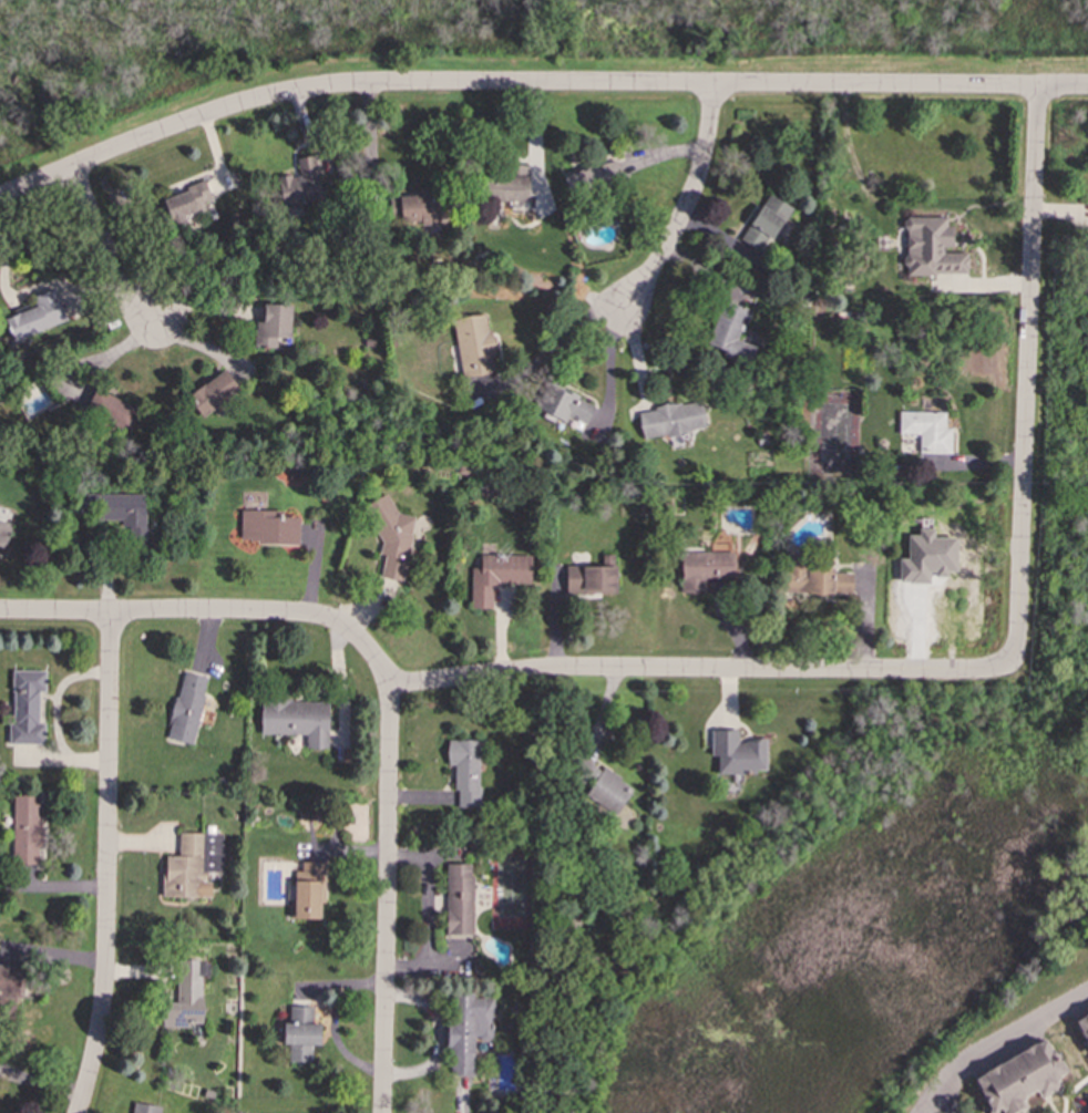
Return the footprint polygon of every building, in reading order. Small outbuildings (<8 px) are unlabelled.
[(484,200),(527,203),(528,165),(511,165),(511,177),(485,176),(484,200)] [(216,217),(205,183),(157,198),(167,233),(216,217)] [(739,239),(761,253),(790,207),(769,193),(739,239)] [(441,223),(441,194),(389,196),(390,225),(441,223)] [(967,274),(967,253),(943,253),(943,247),(952,247),(951,226),(946,226),(946,217),(904,217),(905,275),(967,274)] [(66,320),(54,288),(31,297),(35,307),(3,319),(12,342),(66,320)] [(749,309),(721,300),(706,349),(750,362),(755,347),(738,341),(749,309)] [(291,305),(264,303),(263,322),(255,322),(254,347),(290,348),(291,305)] [(461,377),(495,372),(489,313),(453,318),(461,377)] [(188,395),(204,415),(239,388),(224,368),(188,395)] [(534,408),(565,421),(567,416),(586,424),(595,401),(545,381),(534,408)] [(130,431),(140,406),(93,390),(84,414),(130,431)] [(637,409),(640,439),(667,435),(668,446),(692,444),(690,430),(706,427),(704,402),(637,409)] [(951,453),(952,427),(945,427),(945,412),(899,411),(897,434),(918,434),(918,453),(951,453)] [(145,493),(83,495),(83,512),(100,512),(100,521),(122,519),(122,528),(130,528),(130,538),(146,538),(145,493)] [(403,581),(411,534),(411,533),(414,516),(397,513),(387,493),(368,503),(366,512),(382,543),(380,552),(383,558),(380,577),(403,581)] [(281,511),(240,509),(239,543),(298,544),(298,516),(281,516),(281,511)] [(6,547),(10,523),(4,522),(7,511),(0,510),(0,546),(6,547)] [(956,538),(931,538),(931,530),(917,530),(917,536),(907,536),(907,559),(899,559),(899,583),(928,583),(928,575),(946,575),(946,570),(956,571),(956,538)] [(615,594),(615,554),(601,554),(601,565),(565,566),(566,594),(615,594)] [(733,554),(680,554),(680,592),(705,592),(705,580),(733,580),(733,554)] [(471,608),(492,608),(492,584),(531,584),(531,555),(480,555),(480,568),(471,567),(471,608)] [(852,596),(852,573),(833,573),(833,567),(805,566),(805,558),(782,558),(782,595),(852,596)] [(11,743),(44,744),(44,723),(38,723),(39,692),(45,692),(45,671),(12,670),(11,743)] [(192,744),(208,677),(183,670),(166,738),(192,744)] [(306,734),(306,749),(328,749),(328,701),(260,700),(260,733),(306,734)] [(766,740),(738,740),(738,730),(711,730),(711,755),(717,755),(717,774),(756,774),(756,770),(766,770),(766,740)] [(479,740),(447,740),(447,764),(455,764),(455,808),(480,808),(479,740)] [(634,786),(603,767),(602,770),(577,754),(562,779),(617,813),(634,786)] [(39,795),(12,795),(12,864),(39,864),(39,795)] [(163,897),(211,897),(211,880),(205,880),(205,872),(222,873),(222,833),(178,833),(178,855),(163,855),(163,897)] [(322,919),(324,862),(301,862),(300,872),(295,872),(294,885),(288,885),(288,918),(322,919)] [(472,935),(473,864),(447,864),(445,935),(472,935)] [(176,1002),(162,1002),(162,1028),(191,1028),(191,1023),(202,1023),(202,977),(209,977),(209,961),(176,960),(176,1002)] [(492,998),(473,998),(473,993),(449,993),(449,1075),(473,1075),(473,1048),(492,1048),(492,998)] [(311,1062),(311,1045),(320,1045),(320,1023),(312,1023),(314,1007),(290,1007),(289,1022),(284,1022),(284,1044),(288,1045),(288,1062),(311,1062)] [(1087,1050),(1087,1010),(1072,1018),(1087,1050)] [(990,1112),(996,1112),(1002,1110),(1003,1112),(1012,1112),(1027,1105),(1023,1096),(1036,1090),(1039,1099),(1063,1086),(1057,1078),(1065,1073),(1047,1039),(972,1076),(990,1112)]
